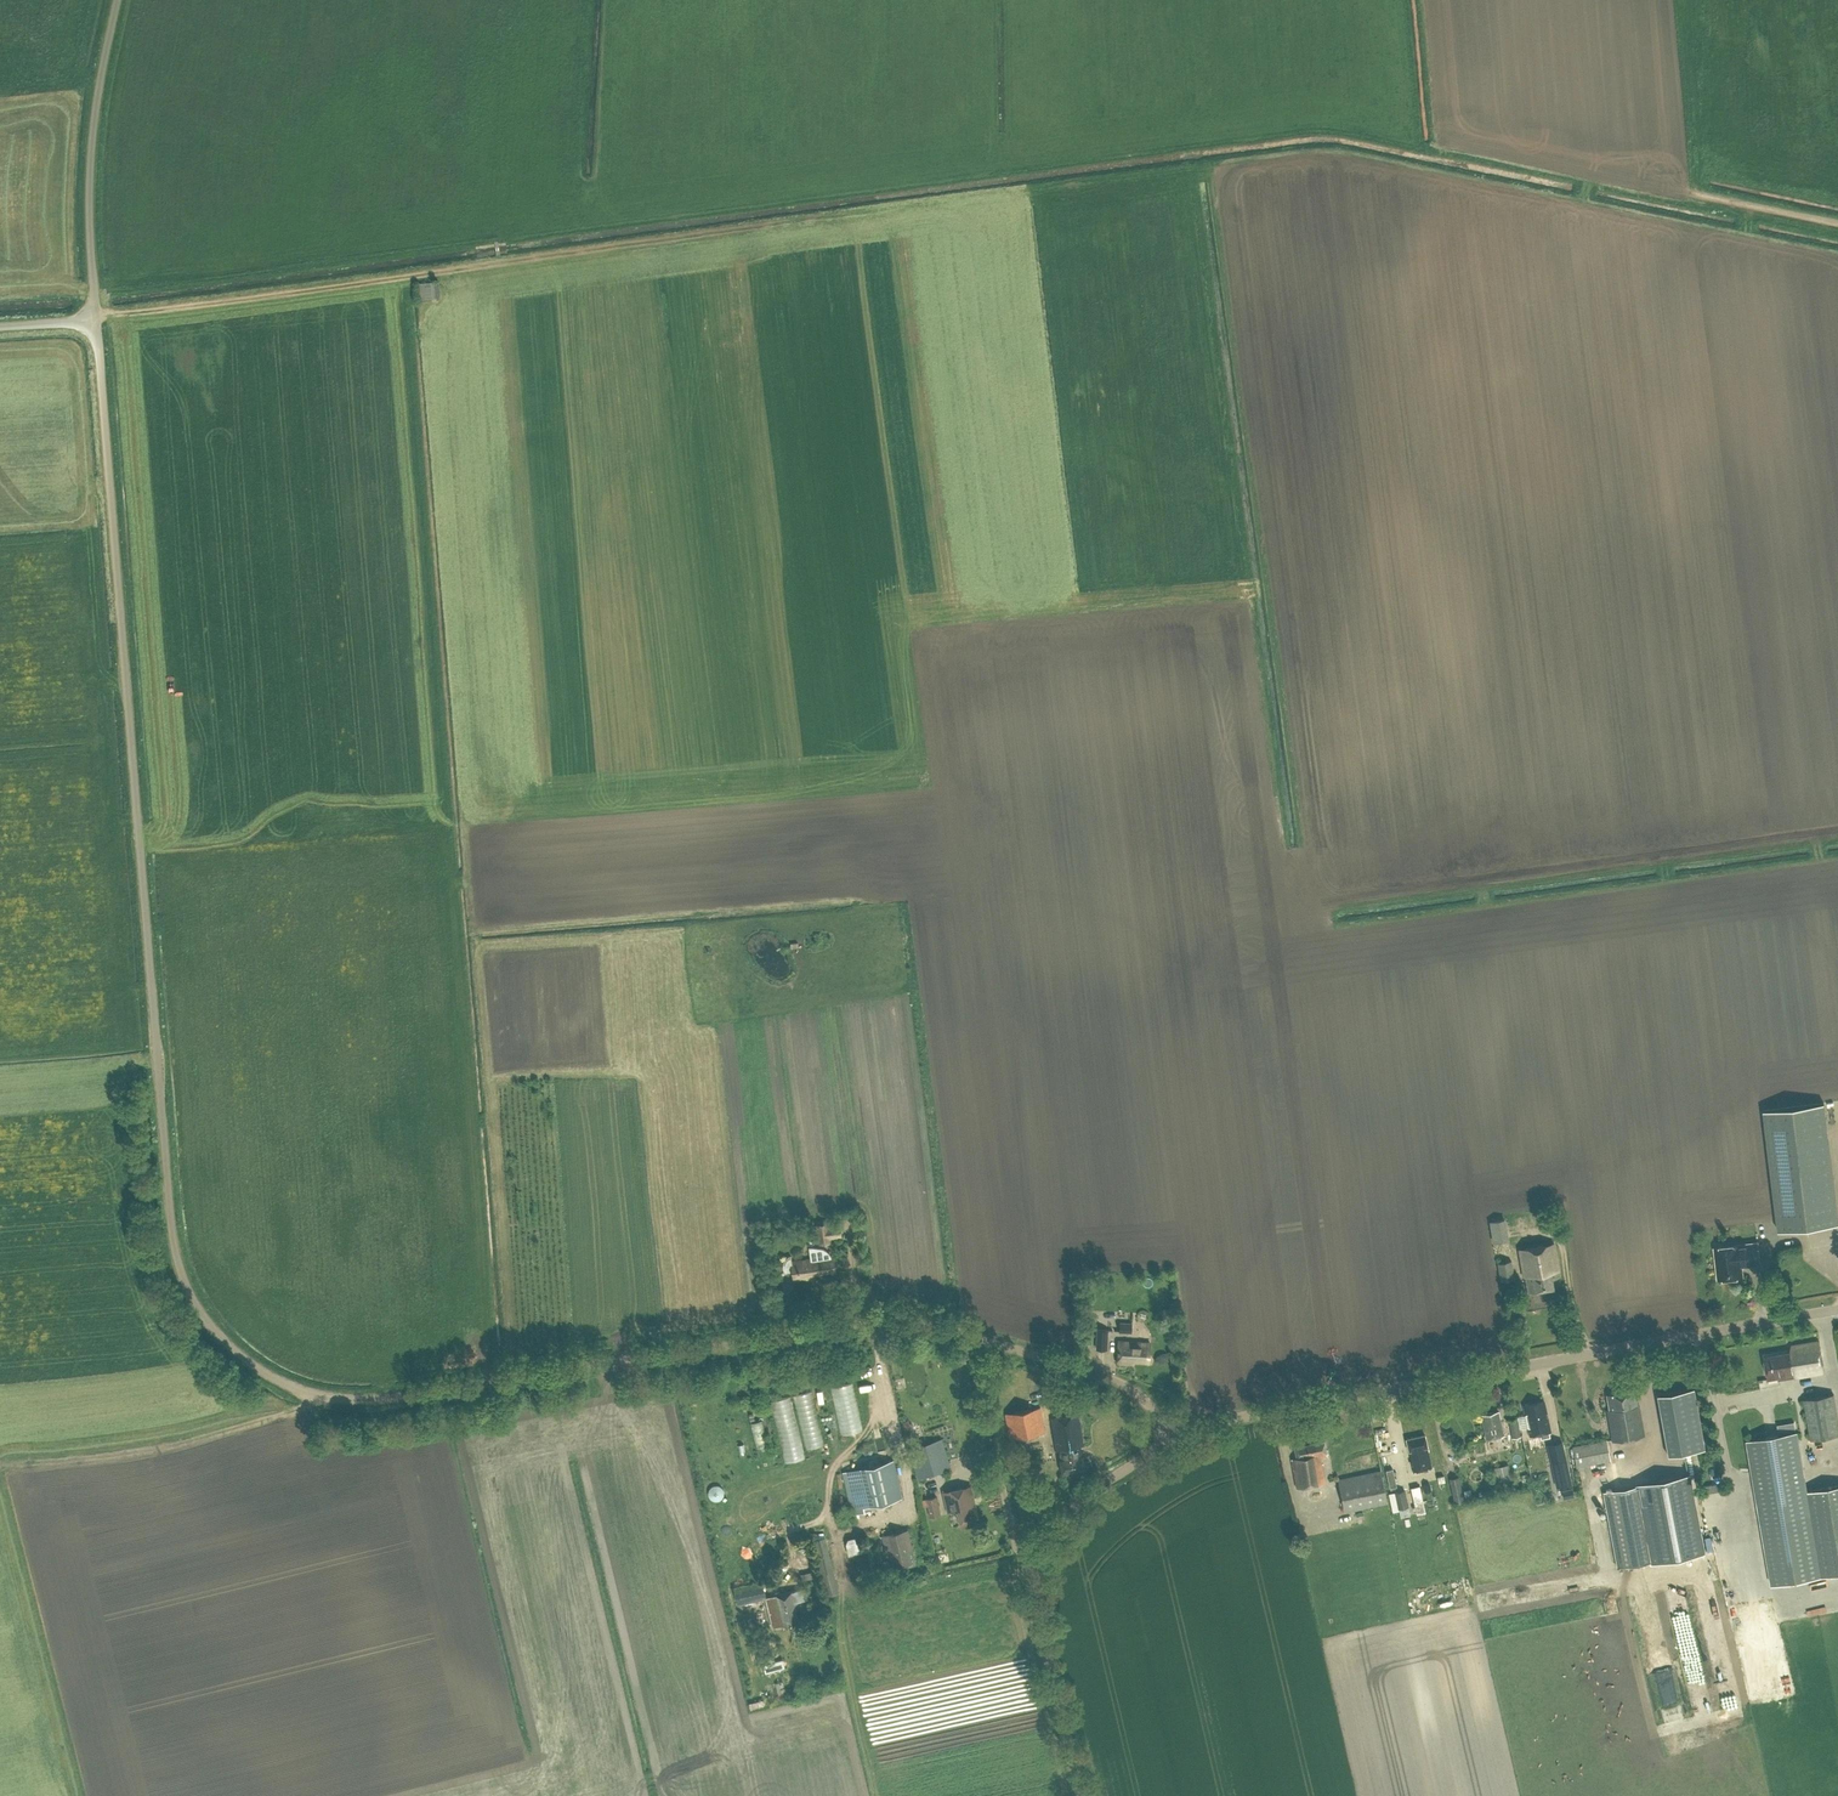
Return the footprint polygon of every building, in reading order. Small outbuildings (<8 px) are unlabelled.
[(481,258),(497,254),(496,249),(479,253),(481,258)] [(444,297),(443,280),(420,281),(421,299),(444,297)] [(1837,1054),(1837,1044),(1836,1030),(1828,1031),(1831,1055),(1837,1054)] [(1837,1223),(1837,1215),(1824,1102),(1764,1110),(1779,1230),(1837,1223)] [(830,1237),(839,1236),(837,1224),(828,1225),(828,1222),(816,1223),(818,1242),(830,1241),(830,1237)] [(1559,1276),(1557,1269),(1558,1269),(1554,1242),(1519,1249),(1523,1275),(1525,1275),(1528,1290),(1552,1286),(1551,1278),(1559,1276)] [(1715,1247),(1719,1279),(1743,1276),(1742,1266),(1761,1264),(1758,1242),(1715,1247)] [(786,1272),(792,1271),(793,1280),(812,1278),(811,1274),(826,1271),(828,1270),(829,1269),(830,1268),(831,1266),(831,1265),(831,1264),(831,1263),(832,1261),(831,1260),(831,1259),(831,1258),(831,1257),(830,1256),(830,1255),(829,1254),(828,1253),(826,1251),(825,1251),(824,1250),(823,1250),(821,1250),(810,1249),(810,1250),(811,1250),(811,1258),(791,1261),(791,1255),(789,1255),(788,1256),(787,1257),(786,1257),(785,1258),(784,1259),(784,1260),(783,1261),(783,1262),(783,1264),(783,1265),(783,1267),(783,1268),(783,1269),(784,1270),(785,1272),(786,1272)] [(1500,1280),(1514,1278),(1511,1259),(1496,1262),(1500,1280)] [(1132,1333),(1132,1322),(1119,1321),(1119,1332),(1132,1333)] [(1107,1328),(1097,1328),(1096,1348),(1106,1349),(1107,1328)] [(1147,1361),(1148,1342),(1119,1340),(1118,1362),(1130,1362),(1130,1360),(1147,1361)] [(1795,1377),(1824,1372),(1819,1340),(1792,1345),(1787,1352),(1765,1356),(1769,1378),(1778,1377),(1779,1379),(1795,1376),(1795,1377)] [(950,1364),(967,1362),(966,1350),(949,1352),(950,1364)] [(1657,1395),(1668,1454),(1704,1448),(1693,1388),(1657,1395)] [(1634,1396),(1633,1389),(1606,1394),(1609,1409),(1606,1410),(1612,1439),(1644,1434),(1638,1404),(1637,1404),(1635,1396),(1634,1396)] [(1837,1434),(1837,1416),(1834,1393),(1804,1398),(1811,1439),(1837,1434)] [(1550,1430),(1543,1400),(1523,1405),(1530,1435),(1540,1432),(1541,1438),(1550,1436),(1549,1431),(1550,1430)] [(1009,1438),(1046,1431),(1041,1406),(1004,1412),(1009,1438)] [(1489,1438),(1500,1435),(1500,1434),(1503,1434),(1498,1410),(1480,1414),(1486,1438),(1489,1437),(1489,1438)] [(1083,1444),(1078,1414),(1050,1419),(1055,1450),(1059,1449),(1061,1458),(1059,1459),(1061,1472),(1085,1468),(1083,1455),(1082,1455),(1080,1445),(1083,1444)] [(1512,1437),(1521,1435),(1517,1417),(1508,1419),(1512,1437)] [(795,1442),(789,1418),(772,1422),(778,1446),(795,1442)] [(1808,1490),(1797,1431),(1747,1440),(1772,1584),(1837,1572),(1837,1485),(1808,1490)] [(1413,1471),(1415,1470),(1431,1467),(1426,1446),(1427,1446),(1424,1434),(1406,1438),(1409,1451),(1413,1471)] [(950,1468),(941,1438),(908,1447),(917,1477),(950,1468)] [(1576,1466),(1610,1460),(1606,1439),(1572,1445),(1576,1466)] [(1324,1440),(1294,1446),(1296,1457),(1291,1458),(1296,1487),(1320,1483),(1326,1481),(1323,1465),(1328,1464),(1327,1455),(1324,1440)] [(1550,1456),(1557,1486),(1571,1483),(1564,1453),(1550,1456)] [(1462,1463),(1473,1461),(1472,1455),(1461,1458),(1462,1463)] [(862,1506),(900,1497),(892,1460),(854,1470),(862,1506)] [(1495,1471),(1497,1482),(1511,1479),(1508,1468),(1495,1471)] [(1344,1510),(1387,1501),(1380,1470),(1338,1479),(1344,1510)] [(1689,1473),(1644,1482),(1644,1483),(1603,1491),(1618,1567),(1658,1559),(1658,1560),(1704,1552),(1689,1473)] [(1456,1502),(1465,1500),(1460,1476),(1451,1478),(1456,1502)] [(979,1521),(970,1485),(943,1492),(948,1512),(957,1509),(961,1526),(979,1521)] [(1572,1488),(1561,1490),(1563,1499),(1574,1496),(1572,1488)] [(930,1516),(941,1513),(936,1495),(925,1498),(930,1516)] [(1712,1503),(1714,1519),(1730,1517),(1728,1501),(1712,1503)] [(911,1562),(908,1551),(912,1550),(907,1530),(882,1536),(887,1559),(889,1559),(891,1566),(911,1562)] [(868,1533),(856,1536),(860,1552),(871,1549),(868,1533)] [(830,1557),(829,1536),(818,1537),(819,1549),(825,1548),(826,1557),(830,1557)] [(1712,1576),(1721,1576),(1719,1561),(1711,1562),(1712,1576)] [(1735,1578),(1723,1581),(1724,1589),(1737,1586),(1735,1578)] [(740,1605),(768,1598),(764,1581),(735,1587),(740,1605)] [(779,1626),(798,1621),(795,1605),(799,1604),(795,1589),(772,1595),(779,1626)] [(1671,1601),(1673,1608),(1683,1606),(1681,1598),(1671,1601)] [(1679,1636),(1690,1634),(1687,1622),(1676,1624),(1679,1636)] [(1669,1720),(1681,1716),(1675,1700),(1664,1705),(1669,1720)]
